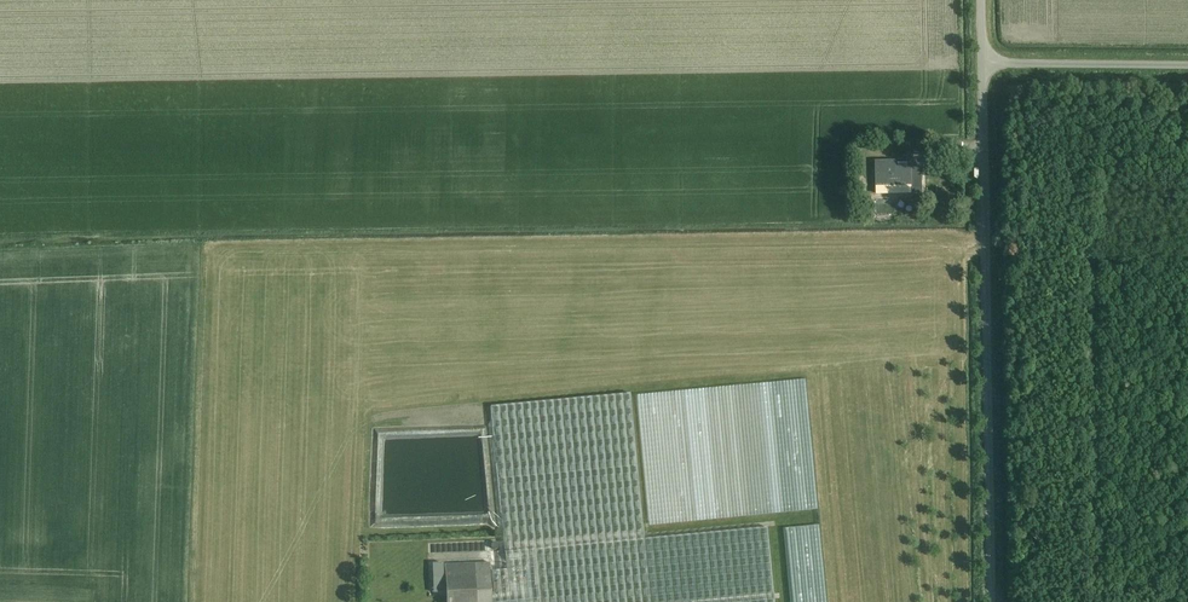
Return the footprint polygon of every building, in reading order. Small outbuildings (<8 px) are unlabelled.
[(884,165),(875,165),(875,187),(877,187),(877,195),(892,194),(892,186),(911,186),(911,192),(922,192),(921,171),(911,171),(910,161),(884,162),(884,165)] [(644,539),(630,394),(491,407),(506,571),(491,572),(493,601),(774,601),(767,527),(644,539)] [(489,563),(444,565),(446,595),(420,597),(420,601),(491,601),(489,563)]
